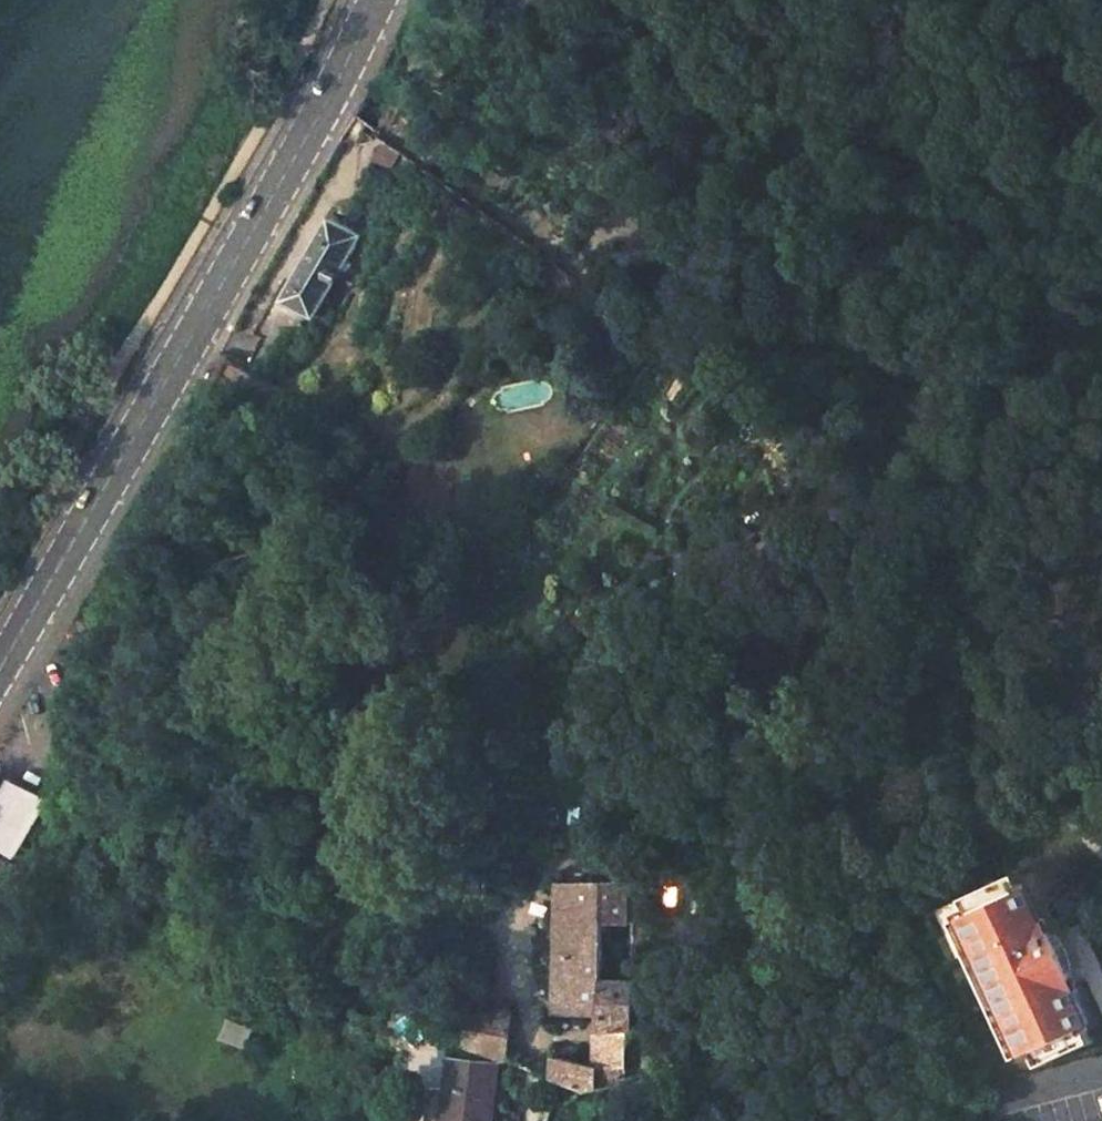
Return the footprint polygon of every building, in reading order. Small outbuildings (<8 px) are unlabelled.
[(312,318),(360,237),(330,219),(282,301),(312,318)] [(45,804),(9,782),(0,796),(0,848),(12,856),(45,804)] [(1028,1049),(1035,1065),(1089,1042),(1082,1026),(1087,1024),(1071,987),(1077,984),(1070,969),(1055,936),(1048,921),(1043,923),(1026,886),(1021,888),(1014,873),(960,897),(967,912),(962,914),(1023,1051),(1028,1049)] [(624,923),(625,884),(557,883),(554,1014),(595,1015),(594,1066),(553,1056),(552,1079),(583,1092),(625,1082),(626,979),(595,981),(596,925),(624,923)] [(951,919),(1012,1057),(1023,1051),(962,914),(951,919)] [(1074,967),(1059,934),(1055,936),(1070,969),(1074,967)] [(507,1061),(513,1013),(480,1012),(466,1012),(465,1045),(507,1061)] [(496,1065),(450,1059),(442,1120),(489,1120),(496,1065)]
